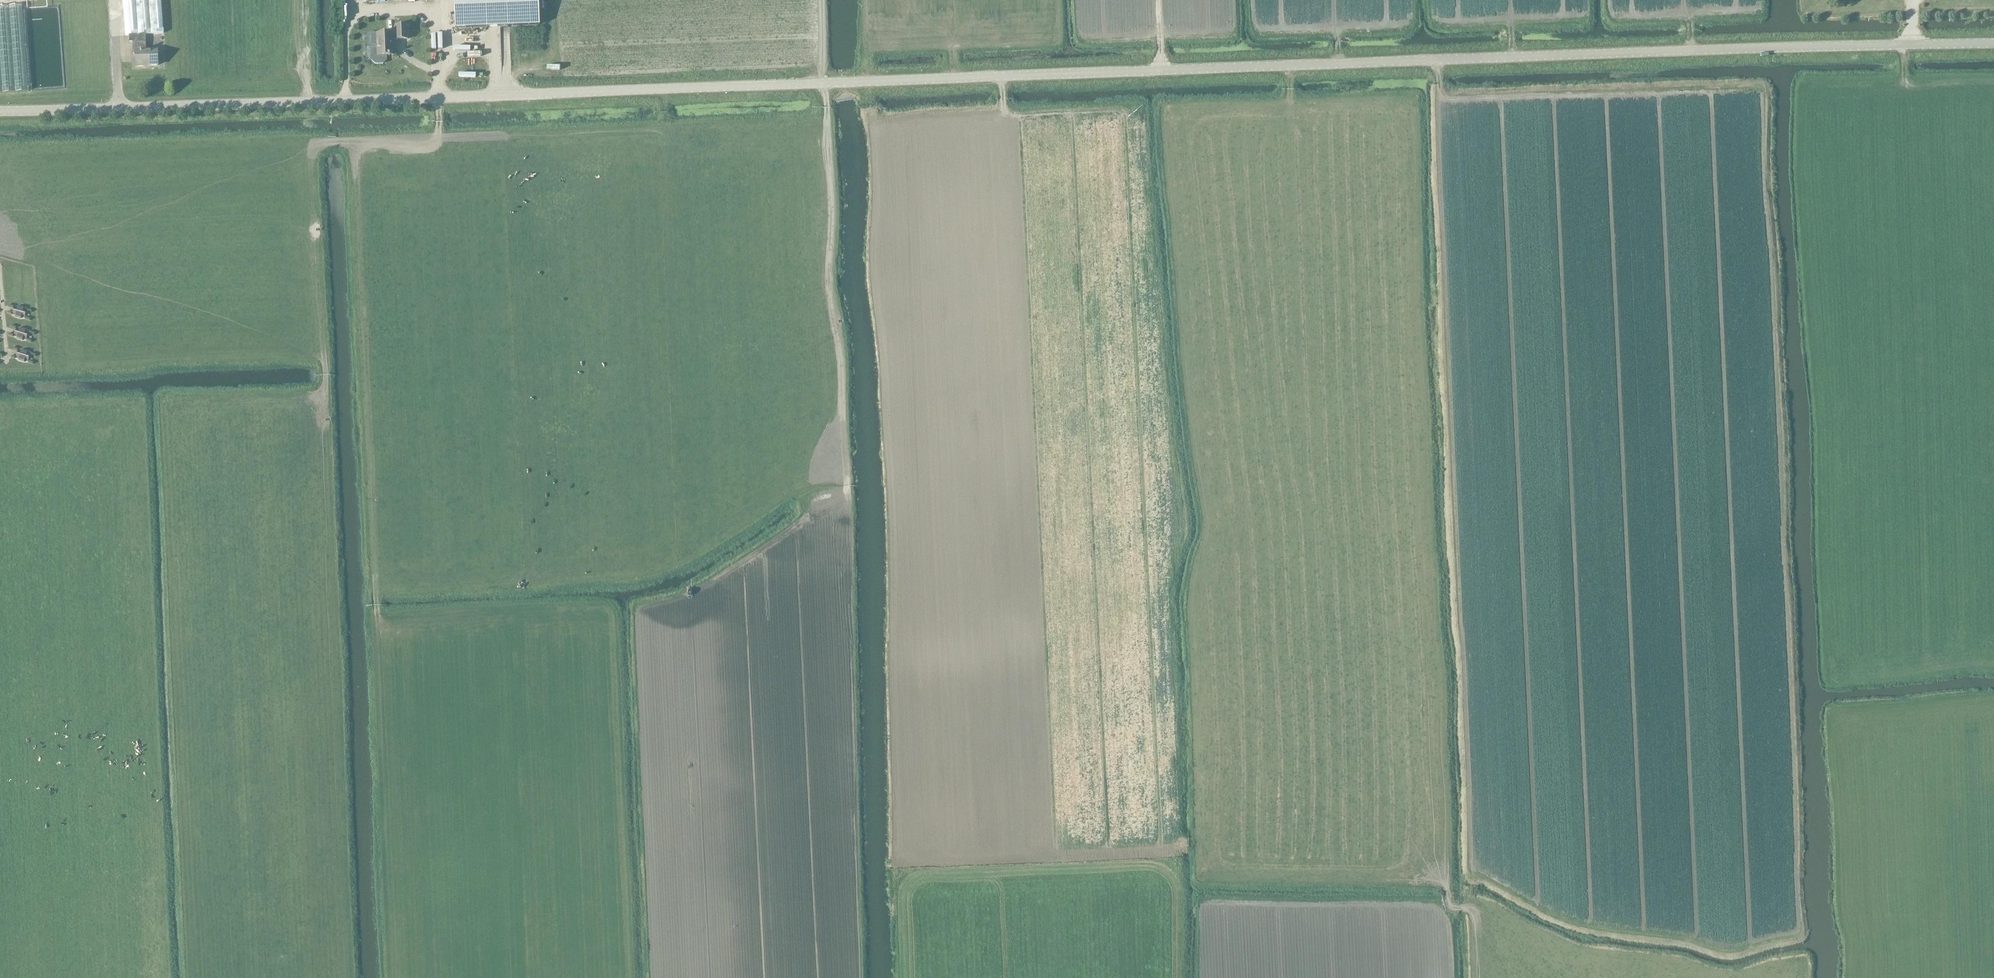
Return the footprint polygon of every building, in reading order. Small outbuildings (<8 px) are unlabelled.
[(125,35),(129,35),(146,34),(163,33),(161,0),(122,0),(125,35)] [(538,0),(454,0),(455,29),(539,25),(538,0)] [(0,7),(0,93),(28,91),(22,5),(0,7)] [(375,64),(383,64),(387,60),(387,55),(394,55),(393,39),(408,39),(407,25),(395,25),(396,33),(376,33),(377,47),(371,47),(371,60),(375,64)] [(146,34),(129,35),(129,36),(130,36),(130,41),(129,41),(129,42),(133,42),(133,54),(136,54),(136,66),(145,66),(145,65),(158,65),(158,50),(146,50),(146,34)] [(447,70),(453,72),(456,59),(450,58),(447,70)] [(18,307),(15,306),(12,314),(15,315),(15,317),(21,318),(21,317),(24,318),(26,309),(24,308),(24,306),(18,305),(18,307)] [(20,329),(17,328),(14,335),(17,336),(16,338),(22,340),(23,339),(26,340),(28,331),(25,331),(26,329),(20,327),(20,329)] [(21,351),(18,350),(16,357),(19,358),(18,360),(25,362),(25,360),(28,362),(30,353),(27,352),(28,350),(22,348),(21,351)]
